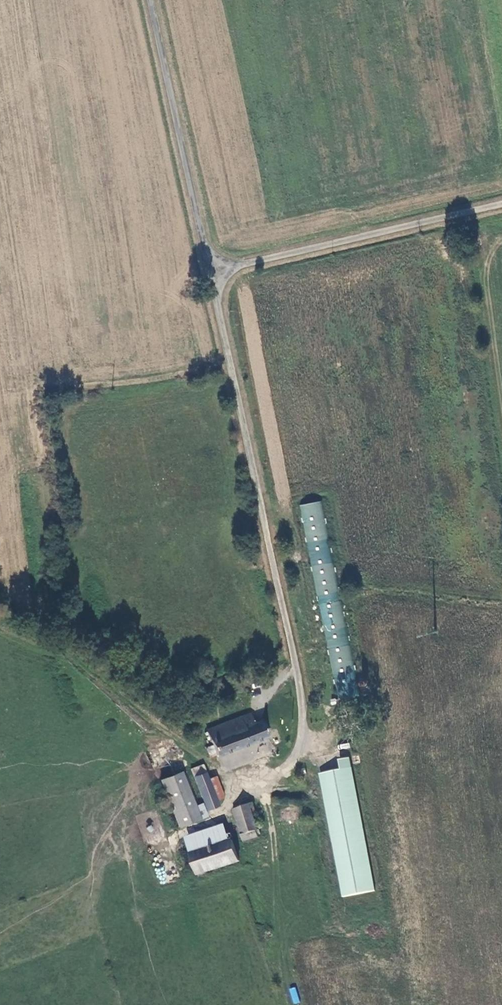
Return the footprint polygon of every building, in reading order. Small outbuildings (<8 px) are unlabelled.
[(362,695),(321,502),(299,507),(341,700),(362,695)] [(217,756),(267,737),(262,721),(253,724),(250,714),(208,729),(217,756)] [(376,892),(349,758),(340,760),(342,769),(321,774),(346,898),(376,892)] [(160,780),(178,827),(206,816),(201,802),(194,805),(181,772),(160,780)] [(194,777),(205,810),(218,805),(217,802),(223,800),(216,777),(209,779),(206,772),(194,777)] [(272,796),(271,804),(287,806),(288,799),(272,796)] [(234,811),(245,841),(258,836),(257,834),(261,832),(260,827),(258,827),(252,808),(255,807),(254,804),(234,811)] [(189,842),(192,853),(230,840),(227,830),(189,842)] [(191,854),(197,875),(240,860),(233,839),(230,840),(192,853),(191,854)] [(295,987),(289,989),(293,1004),(300,1002),(295,987)]
